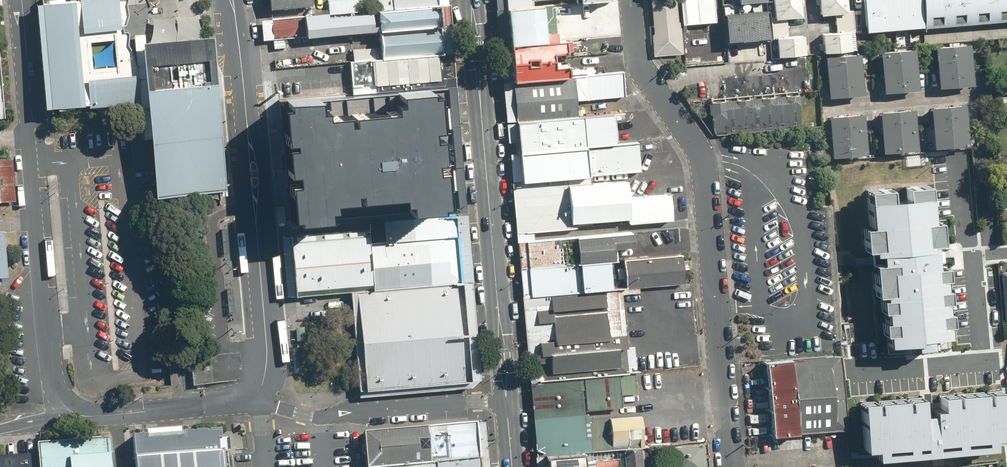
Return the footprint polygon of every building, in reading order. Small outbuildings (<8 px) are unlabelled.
[(39,3),(38,3),(47,108),(49,108),(138,100),(136,63),(134,58),(134,52),(129,46),(131,35),(129,32),(124,32),(123,25),(127,24),(130,13),(126,0),(73,0),(39,3)] [(267,10),(307,6),(307,0),(266,0),(267,10)] [(360,11),(359,0),(329,0),(325,0),(326,14),(360,11)] [(365,11),(438,5),(438,0),(364,0),(365,11)] [(507,8),(554,4),(608,0),(507,0),(507,8)] [(653,56),(681,54),(676,0),(647,0),(653,56)] [(682,24),(715,21),(713,0),(679,0),(682,24)] [(773,19),(800,17),(799,0),(772,0),(773,19)] [(819,15),(846,13),(845,0),(818,0),(819,15)] [(867,29),(922,24),(923,27),(1006,20),(1006,0),(865,0),(867,29)] [(507,8),(510,44),(557,40),(554,4),(507,8)] [(268,19),(270,39),(376,31),(440,25),(438,5),(365,11),(360,11),(326,14),(268,19)] [(766,10),(724,14),(727,42),(769,38),(766,10)] [(376,31),(378,59),(443,54),(440,25),(376,31)] [(848,31),(821,33),(823,52),(850,50),(848,31)] [(133,34),(136,63),(143,62),(141,42),(145,41),(145,33),(133,34)] [(145,41),(141,42),(143,62),(214,55),(213,35),(145,41)] [(802,35),(775,37),(777,56),(804,54),(802,35)] [(513,80),(572,75),(568,39),(557,40),(510,44),(513,80)] [(969,44),(933,47),(937,88),(973,85),(969,44)] [(914,49),(878,52),(882,92),(917,89),(914,49)] [(859,53),(824,56),(828,97),(863,94),(859,53)] [(378,59),(346,61),(348,94),(371,92),(446,87),(443,54),(378,59)] [(227,190),(214,55),(143,62),(136,63),(138,100),(140,114),(142,137),(150,136),(155,196),(171,195),(227,190)] [(516,121),(578,116),(576,99),(624,94),(622,71),(572,75),(513,80),(516,121)] [(371,92),(372,104),(447,98),(446,87),(371,92)] [(797,93),(710,100),(708,104),(709,114),(710,114),(711,119),(712,119),(713,130),(715,134),(800,127),(797,93)] [(453,155),(447,98),(372,104),(282,111),(287,168),(291,218),(458,206),(453,155)] [(965,104),(929,107),(933,148),(968,145),(965,104)] [(913,108),(878,111),(882,152),(917,149),(913,108)] [(519,152),(618,143),(615,112),(578,116),(516,121),(519,152)] [(863,114),(827,117),(831,158),(866,154),(863,114)] [(519,152),(521,181),(587,175),(639,171),(637,142),(618,143),(519,152)] [(999,175),(1001,195),(1006,195),(1006,174),(999,175)] [(521,181),(526,232),(672,220),(669,193),(627,196),(625,180),(588,183),(587,175),(521,181)] [(942,188),(863,194),(875,344),(954,337),(942,188)] [(371,243),(456,235),(454,213),(370,220),(370,227),(371,243)] [(293,236),(298,294),(374,286),(371,243),(370,227),(293,236)] [(371,243),(374,286),(375,288),(460,281),(456,235),(371,243)] [(288,295),(298,294),(293,236),(283,237),(288,295)] [(623,259),(625,288),(684,282),(681,253),(623,259)] [(531,295),(610,288),(608,260),(529,266),(531,295)] [(350,290),(359,391),(468,382),(460,281),(375,288),(350,290)] [(531,295),(538,379),(579,376),(582,375),(627,371),(620,287),(610,288),(531,295)] [(300,347),(294,347),(296,370),(302,370),(300,347)] [(218,353),(191,356),(194,384),(207,383),(221,382),(218,353)] [(839,354),(763,360),(770,435),(846,429),(839,354)] [(582,375),(586,410),(621,407),(620,395),(638,393),(635,371),(627,371),(582,375)] [(538,379),(544,455),(640,445),(643,445),(640,412),(584,417),(579,376),(538,379)] [(982,383),(849,395),(855,456),(987,445),(982,383)] [(362,466),(406,466),(476,461),(473,424),(359,434),(362,466)] [(222,440),(221,428),(133,435),(136,466),(224,466),(222,440)] [(111,435),(37,441),(38,451),(40,466),(114,466),(111,435)] [(672,466),(701,466),(699,443),(670,446),(672,466)] [(545,466),(642,466),(640,445),(544,455),(545,466)] [(38,451),(0,455),(0,466),(40,466),(38,451)]
